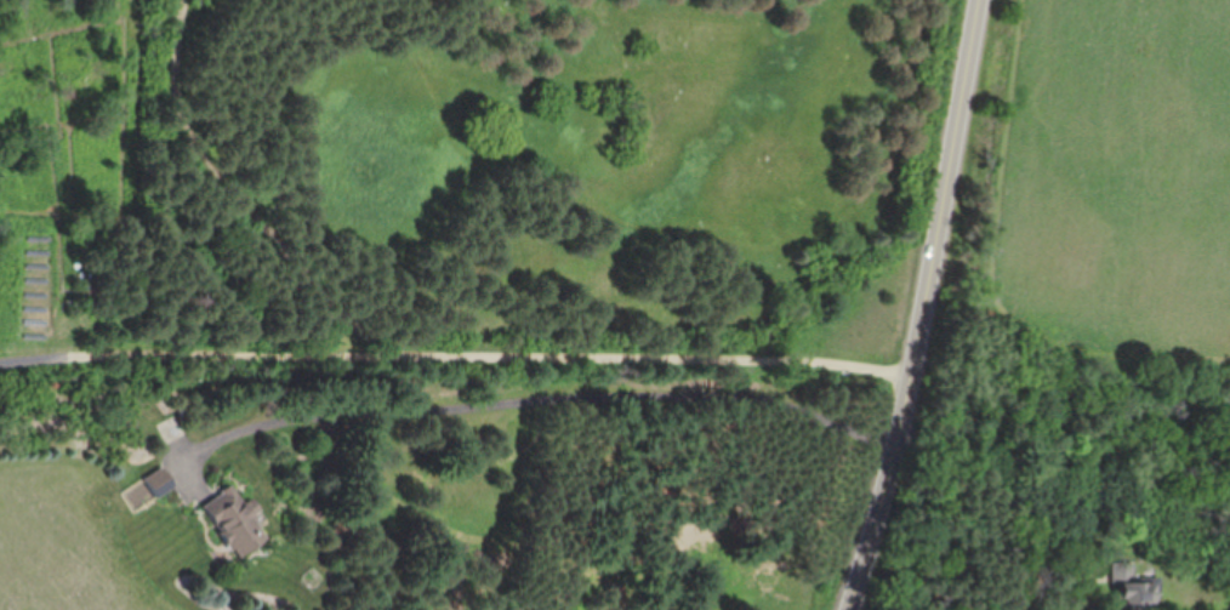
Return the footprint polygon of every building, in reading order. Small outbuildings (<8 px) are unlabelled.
[(175,487),(163,465),(142,476),(154,498),(175,487)] [(203,503),(237,559),(257,547),(252,538),(262,532),(232,485),(203,503)] [(1150,603),(1150,609),(1131,609),(1118,609),(1118,597),(1115,597),(1115,583),(1107,583),(1107,560),(1129,560),(1129,576),(1157,576),(1158,592),(1155,592),(1155,603),(1150,603)]
